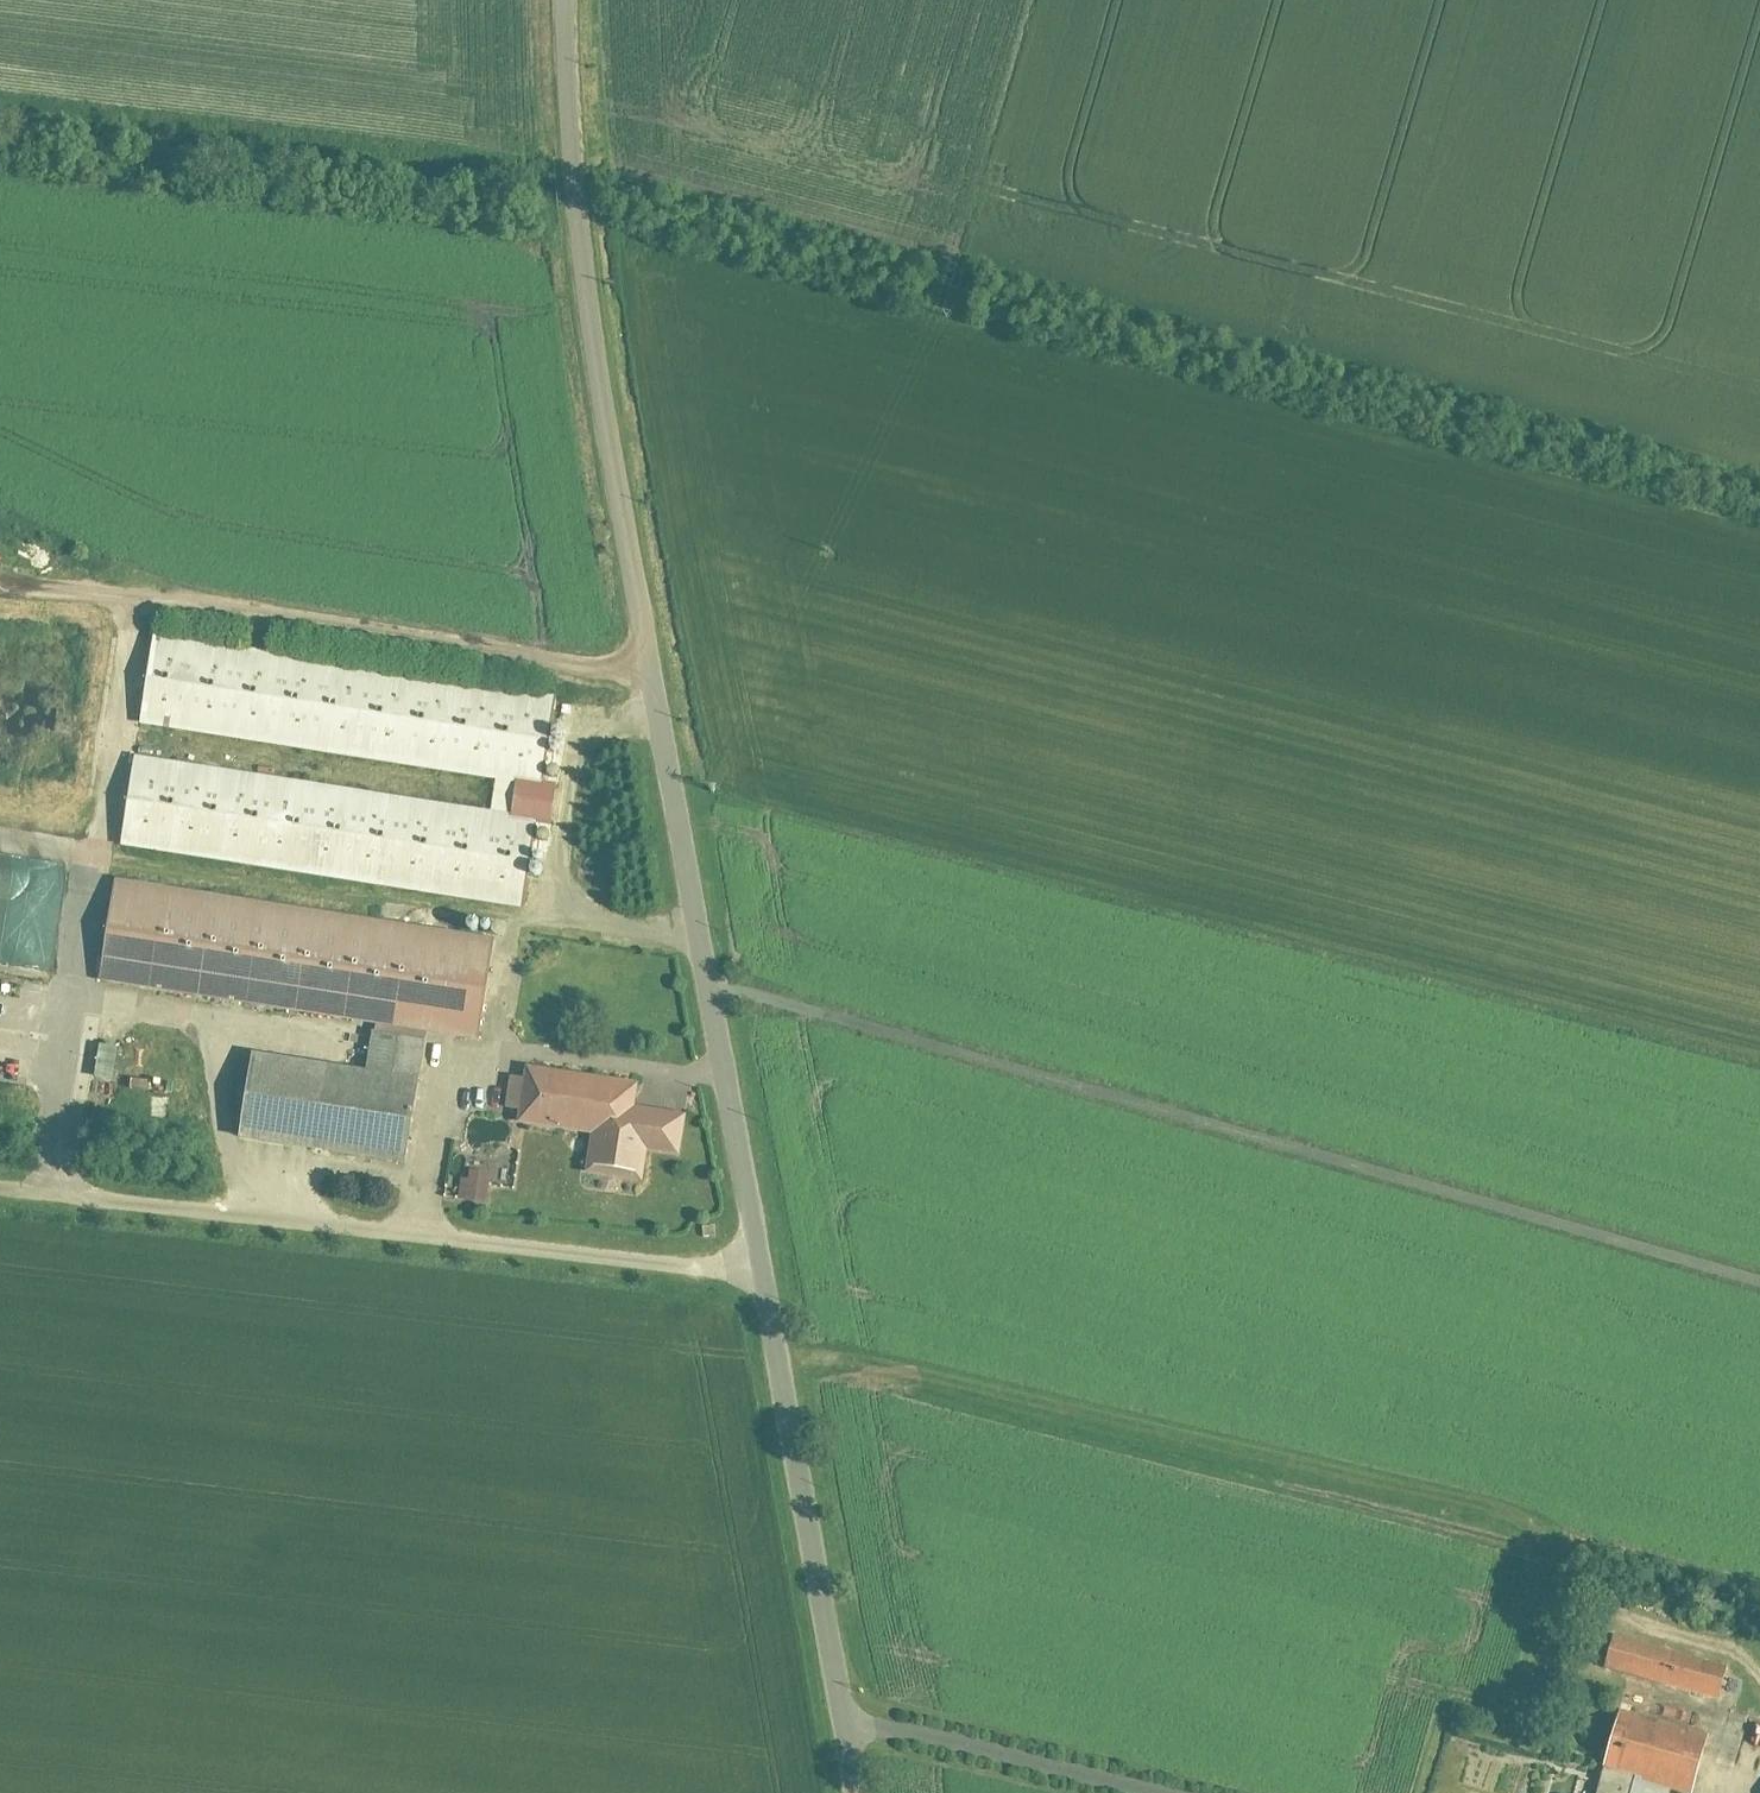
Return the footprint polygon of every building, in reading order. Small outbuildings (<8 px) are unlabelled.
[(520,794),(515,821),(142,766),(129,849),(522,907),(534,825),(548,827),(553,795),(544,793),(559,704),(161,638),(146,732),(520,794)] [(485,1035),(497,949),(502,949),(504,923),(469,920),(467,938),(116,890),(103,983),(485,1035)] [(379,1039),(374,1078),(259,1062),(249,1134),(409,1156),(424,1045),(379,1039)] [(533,1071),(524,1124),(596,1135),(589,1175),(639,1183),(643,1155),(681,1161),(688,1116),(629,1107),(632,1086),(533,1071)] [(472,1128),(466,1205),(495,1208),(496,1193),(518,1195),(523,1132),(472,1128)] [(1621,1621),(1606,1670),(1719,1704),(1734,1655),(1621,1621)] [(1597,1772),(1681,1792),(1693,1792),(1708,1732),(1614,1707),(1597,1772)]
